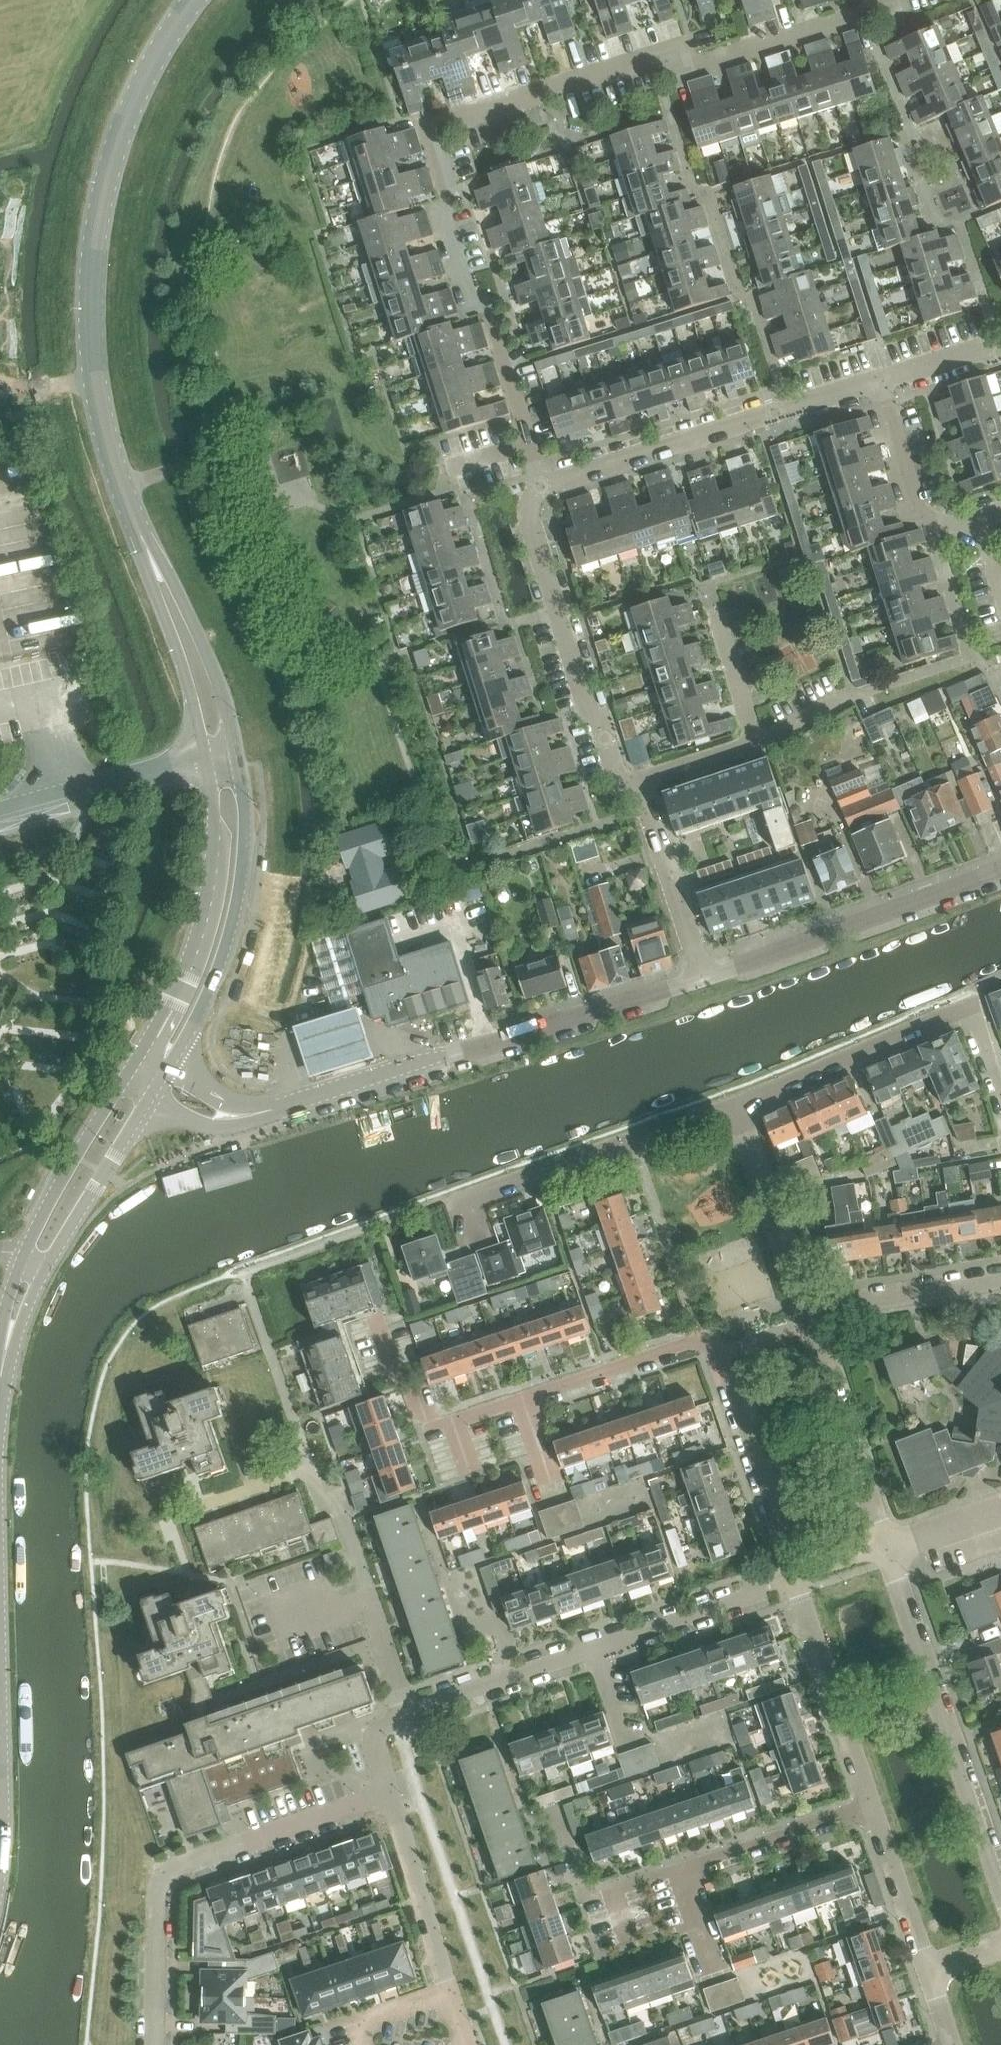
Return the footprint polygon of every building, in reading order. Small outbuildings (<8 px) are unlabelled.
[(494,7),(495,7),(514,70),(527,66),(516,30),(530,25),(521,0),(492,0),(494,7)] [(563,42),(551,0),(521,0),(530,25),(543,21),(551,46),(563,42)] [(563,42),(577,37),(566,1),(568,0),(551,0),(563,42)] [(608,40),(621,36),(610,0),(595,0),(608,40)] [(639,0),(610,0),(621,36),(634,32),(626,7),(640,3),(639,0)] [(669,0),(654,0),(661,23),(675,19),(669,0)] [(706,28),(720,24),(712,0),(698,0),(706,28)] [(764,23),(757,0),(742,0),(750,27),(764,23)] [(764,23),(777,19),(771,0),(757,0),(764,23)] [(817,6),(815,0),(801,0),(804,10),(817,6)] [(982,6),(991,28),(1000,24),(1000,21),(993,1),(982,6)] [(501,74),(514,70),(495,7),(494,7),(477,12),(476,8),(466,11),(480,54),(493,50),(501,74)] [(441,26),(444,35),(445,35),(464,99),(478,94),(466,58),(480,54),(466,11),(465,12),(465,10),(439,18),(441,26)] [(967,15),(976,35),(984,32),(976,11),(967,15)] [(948,18),(940,22),(944,31),(952,27),(948,18)] [(991,28),(998,46),(1000,45),(1000,24),(991,28)] [(451,103),(464,99),(445,35),(444,35),(441,26),(415,34),(417,40),(418,44),(430,82),(444,78),(451,103)] [(908,54),(911,62),(946,48),(937,27),(886,48),(891,61),(908,54)] [(852,62),(844,65),(855,101),(876,94),(856,30),(844,34),(852,62)] [(976,35),(984,54),(992,51),(984,32),(976,35)] [(829,39),(816,43),(836,107),(855,101),(844,65),(837,67),(829,39)] [(430,82),(418,44),(417,40),(407,43),(408,47),(403,49),(400,40),(382,45),(390,69),(396,67),(411,116),(425,111),(417,87),(430,82)] [(813,74),(805,77),(816,113),(836,107),(816,43),(804,47),(813,74)] [(897,75),(902,88),(954,67),(946,48),(911,62),(914,68),(897,75)] [(790,51),(777,55),(797,119),(816,113),(805,77),(799,79),(790,51)] [(984,54),(992,73),(1000,70),(992,51),(984,54)] [(774,86),(766,89),(777,125),(797,119),(777,55),(766,59),(774,86)] [(751,64),(739,68),(758,131),(777,125),(766,89),(759,91),(751,64)] [(924,92),(927,100),(962,86),(954,67),(902,88),(907,99),(924,92)] [(735,99),(727,101),(739,137),(742,149),(762,142),(758,131),(739,68),(726,71),(735,99)] [(1000,70),(992,73),(999,90),(1000,89),(1000,72),(1000,70)] [(712,76),(700,80),(719,143),(739,137),(727,101),(721,103),(712,76)] [(699,150),(719,143),(700,80),(689,84),(697,111),(688,114),(699,150)] [(918,126),(949,113),(969,104),(969,103),(962,86),(927,100),(930,106),(913,113),(918,126)] [(983,97),(969,103),(969,104),(949,113),(953,123),(946,126),(950,135),(991,118),(983,97)] [(960,141),(965,151),(999,137),(991,118),(950,135),(954,143),(960,141)] [(612,137),(618,158),(654,147),(651,137),(669,132),(665,120),(612,137)] [(349,140),(339,143),(346,163),(348,162),(355,160),(419,140),(415,128),(388,137),(385,128),(349,140)] [(966,173),(1000,158),(1000,141),(999,137),(965,151),(968,160),(962,163),(966,173)] [(855,150),(861,171),(903,158),(900,149),(894,150),(890,139),(855,150)] [(355,160),(348,162),(354,182),(362,180),(398,169),(395,161),(423,152),(419,140),(355,160)] [(657,157),(654,147),(618,158),(624,177),(678,161),(675,151),(657,157)] [(906,167),(903,158),(861,171),(858,174),(861,185),(866,187),(867,190),(903,179),(900,169),(906,167)] [(980,189),(1000,181),(1000,158),(966,173),(969,181),(976,178),(980,189)] [(681,170),(678,161),(624,177),(631,197),(666,186),(663,176),(681,170)] [(813,164),(819,184),(827,181),(821,161),(813,164)] [(476,191),(479,201),(532,185),(526,164),(490,176),(494,186),(476,191)] [(741,165),(727,169),(728,171),(731,182),(745,177),(741,165)] [(805,188),(814,186),(807,165),(799,168),(805,188)] [(400,176),(398,169),(362,180),(354,183),(360,201),(368,199),(431,180),(427,167),(400,176)] [(728,171),(718,174),(722,185),(731,182),(728,171)] [(597,176),(582,181),(584,190),(594,187),(600,185),(597,176)] [(732,201),(735,210),(778,197),(771,176),(735,188),(739,199),(732,201)] [(906,189),(903,179),(867,190),(873,210),(915,197),(912,188),(906,189)] [(435,191),(431,180),(368,199),(365,204),(368,213),(372,215),(373,218),(374,218),(395,212),(396,212),(410,208),(408,200),(435,191)] [(833,201),(827,181),(819,184),(825,203),(833,201)] [(980,189),(984,199),(978,201),(982,211),(1000,203),(1000,181),(980,189)] [(532,185),(479,201),(482,211),(500,206),(503,215),(538,204),(548,201),(542,182),(532,185)] [(669,195),(666,186),(631,197),(623,200),(629,219),(636,217),(681,203),(690,200),(687,190),(669,195)] [(814,186),(805,188),(811,208),(820,205),(814,186)] [(748,228),(790,214),(793,214),(787,194),(778,197),(735,210),(738,219),(744,217),(748,228)] [(918,206),(915,197),(873,210),(879,229),(879,230),(915,219),(912,208),(918,206)] [(840,221),(833,201),(825,203),(831,223),(840,221)] [(681,203),(636,217),(642,238),(652,235),(706,218),(702,207),(684,213),(681,203)] [(488,231),(491,240),(544,224),(538,204),(503,215),(506,225),(488,231)] [(811,208),(817,227),(826,225),(820,205),(811,208)] [(399,220),(396,212),(395,212),(374,218),(373,218),(360,222),(367,243),(430,224),(426,212),(399,220)] [(984,217),(977,220),(981,230),(1000,222),(996,212),(984,217)] [(602,213),(589,217),(593,231),(602,228),(606,227),(602,213)] [(745,240),(747,249),(790,236),(786,225),(792,223),(790,214),(748,228),(751,238),(745,240)] [(709,227),(706,218),(652,235),(658,254),(694,243),(691,233),(709,227)] [(919,229),(915,219),(879,230),(879,229),(872,232),(878,253),(886,250),(902,245),(928,237),(927,235),(925,227),(919,229)] [(846,240),(840,221),(831,223),(838,243),(846,240)] [(433,235),(430,224),(367,243),(373,263),(409,252),(406,244),(433,235)] [(512,245),(515,254),(551,243),(544,224),(491,240),(494,250),(512,245)] [(606,227),(602,228),(607,243),(616,240),(611,225),(606,227)] [(817,227),(824,247),(832,245),(826,225),(817,227)] [(937,232),(927,235),(928,237),(902,245),(908,264),(961,248),(957,236),(940,241),(937,232)] [(757,256),(760,267),(796,256),(796,255),(801,254),(798,246),(793,247),(790,236),(747,249),(750,258),(757,256)] [(551,243),(515,254),(506,257),(510,268),(527,262),(530,272),(566,261),(572,259),(566,238),(551,243)] [(852,259),(846,240),(838,243),(844,262),(852,259)] [(625,243),(612,247),(618,264),(631,260),(625,243)] [(697,252),(694,243),(658,254),(664,273),(718,257),(714,246),(697,252)] [(837,260),(832,245),(824,247),(828,262),(837,260)] [(965,260),(961,248),(908,264),(914,284),(950,273),(947,265),(965,260)] [(411,259),(409,252),(373,263),(363,266),(369,285),(442,263),(438,250),(411,259)] [(763,277),(757,279),(760,289),(775,284),(802,275),(802,274),(807,273),(801,254),(796,255),(796,256),(760,267),(763,277)] [(858,258),(864,278),(873,275),(866,255),(858,258)] [(721,266),(718,257),(664,273),(670,293),(706,282),(703,271),(721,266)] [(516,287),(519,297),(581,278),(575,258),(566,261),(530,272),(533,282),(516,287)] [(844,262),(850,282),(858,279),(852,259),(844,262)] [(446,274),(442,263),(369,285),(375,304),(385,301),(385,302),(421,291),(418,283),(446,274)] [(628,263),(618,266),(622,277),(631,274),(628,263)] [(760,297),(764,309),(817,292),(813,280),(819,279),(817,271),(811,273),(811,272),(802,274),(802,275),(775,284),(778,291),(760,297)] [(952,280),(950,273),(914,284),(920,303),(974,287),(970,275),(952,280)] [(864,278),(870,297),(879,295),(873,275),(864,278)] [(539,301),(542,311),(588,297),(581,278),(519,297),(522,307),(539,301)] [(850,282),(856,302),(864,299),(858,279),(850,282)] [(709,291),(706,282),(670,293),(676,313),(730,296),(727,285),(709,291)] [(634,283),(625,286),(630,302),(639,299),(634,283)] [(977,299),(974,287),(920,303),(926,323),(962,312),(959,304),(977,299)] [(423,298),(421,291),(385,302),(391,321),(454,302),(450,289),(423,298)] [(785,315),(788,323),(823,312),(829,310),(827,303),(821,305),(817,292),(764,309),(768,320),(785,315)] [(870,297),(876,317),(885,314),(879,295),(870,297)] [(528,326),(531,336),(584,319),(594,316),(588,297),(542,311),(545,320),(528,326)] [(856,302),(862,321),(870,319),(864,299),(856,302)] [(458,314),(454,302),(391,321),(397,341),(405,338),(415,335),(433,329),(430,322),(458,314)] [(732,302),(711,309),(713,317),(734,311),(732,302)] [(711,309),(691,315),(694,323),(713,317),(711,309)] [(772,335),(776,348),(830,332),(823,312),(788,323),(790,330),(772,335)] [(646,313),(635,317),(637,325),(649,321),(646,313)] [(885,314),(876,317),(883,337),(887,336),(891,334),(891,333),(889,328),(885,314)] [(691,315),(671,321),(674,330),(694,323),(691,315)] [(591,339),(584,319),(531,336),(534,346),(551,340),(555,351),(591,339)] [(628,319),(616,323),(618,330),(630,327),(628,319)] [(877,339),(870,319),(862,321),(869,341),(877,339)] [(671,321),(652,327),(654,336),(674,330),(671,321)] [(451,323),(433,329),(415,335),(405,338),(411,358),(485,336),(481,323),(453,332),(451,323)] [(652,327),(632,333),(635,342),(654,336),(652,327)] [(830,332),(776,348),(780,360),(797,354),(800,363),(836,351),(841,350),(834,333),(830,332)] [(632,333),(613,339),(616,348),(635,342),(632,333)] [(485,336),(411,358),(417,377),(427,374),(463,363),(461,356),(488,347),(485,336)] [(613,339),(594,345),(597,354),(616,348),(613,339)] [(744,341),(723,347),(736,390),(737,390),(746,387),(744,381),(755,377),(744,341)] [(594,345),(574,352),(577,360),(597,354),(594,345)] [(739,398),(737,390),(736,390),(723,347),(703,354),(714,390),(725,386),(730,401),(739,398)] [(686,399),(691,413),(699,410),(697,403),(683,360),(680,350),(661,355),(662,359),(661,359),(664,366),(675,402),(686,399)] [(574,352),(555,357),(558,366),(577,360),(574,352)] [(705,393),(714,390),(703,354),(683,360),(697,403),(698,402),(700,410),(709,407),(705,393)] [(538,372),(558,366),(555,357),(535,364),(538,372)] [(665,405),(675,402),(664,366),(661,359),(654,361),(656,368),(644,372),(657,414),(658,414),(661,422),(670,419),(665,405)] [(465,370),(463,363),(427,374),(433,394),(497,375),(493,362),(465,370)] [(636,414),(625,378),(623,371),(616,373),(618,380),(606,384),(621,435),(631,432),(626,417),(636,414)] [(649,417),(657,414),(644,372),(625,378),(636,414),(647,411),(649,417)] [(500,387),(497,375),(433,394),(439,414),(475,403),(473,395),(500,387)] [(936,404),(939,414),(993,398),(986,377),(950,389),(953,399),(936,404)] [(613,437),(621,435),(606,384),(586,390),(597,427),(608,423),(613,437)] [(587,430),(597,427),(586,390),(567,396),(580,439),(589,436),(587,430)] [(399,395),(393,398),(396,406),(402,404),(399,395)] [(571,442),(580,439),(567,396),(547,402),(559,439),(569,435),(571,442)] [(959,418),(962,429),(999,417),(993,398),(939,414),(942,423),(959,418)] [(478,410),(475,403),(439,414),(446,434),(509,414),(505,401),(478,410)] [(952,454),(1000,439),(1000,424),(999,417),(962,429),(965,439),(948,444),(952,454)] [(815,434),(819,448),(813,450),(816,457),(822,455),(858,444),(855,436),(873,430),(869,418),(815,434)] [(975,469),(1000,460),(1000,439),(952,454),(954,464),(972,458),(975,469)] [(860,451),(858,444),(822,455),(828,475),(881,458),(877,446),(860,451)] [(771,448),(777,469),(786,466),(779,445),(771,448)] [(751,454),(739,458),(758,521),(779,515),(768,480),(759,482),(751,454)] [(735,489),(728,491),(739,527),(758,521),(739,458),(727,462),(735,489)] [(885,469),(881,458),(828,475),(834,494),(870,483),(867,475),(885,469)] [(975,469),(978,477),(961,483),(964,494),(1000,482),(1000,460),(975,469)] [(777,469),(784,488),(792,486),(786,466),(777,469)] [(711,467),(700,470),(719,534),(739,527),(728,491),(720,494),(711,467)] [(669,470),(657,473),(679,545),(699,539),(696,530),(697,530),(686,494),(678,497),(669,470)] [(686,494),(697,530),(696,530),(699,539),(699,540),(719,534),(700,470),(688,474),(691,484),(684,487),(686,494)] [(646,506),(658,543),(660,551),(679,545),(657,473),(646,477),(654,504),(646,506)] [(630,482),(619,485),(638,549),(658,543),(646,506),(639,509),(630,482)] [(872,490),(870,483),(834,494),(840,514),(893,497),(889,485),(872,490)] [(615,516),(608,518),(619,555),(638,549),(619,485),(606,489),(615,516)] [(784,488),(790,508),(798,505),(792,486),(784,488)] [(591,494),(580,497),(600,561),(619,555),(608,518),(600,521),(591,494)] [(579,567),(600,561),(580,497),(567,501),(576,528),(567,531),(579,567)] [(897,509),(893,497),(840,514),(846,533),(882,522),(879,514),(897,509)] [(405,512),(411,533),(464,516),(461,506),(444,511),(441,501),(405,512)] [(790,508),(796,528),(804,525),(798,505),(790,508)] [(467,526),(464,516),(411,533),(417,552),(454,541),(450,531),(467,526)] [(884,529),(882,522),(846,533),(852,553),(868,548),(868,547),(905,535),(901,524),(884,529)] [(796,528),(802,547),(810,544),(804,525),(796,528)] [(921,530),(905,535),(868,547),(868,548),(874,567),(910,556),(908,549),(925,543),(921,530)] [(456,550),(454,541),(417,552),(423,572),(476,555),(473,545),(456,550)] [(785,545),(789,557),(797,555),(793,542),(785,545)] [(808,566),(816,564),(816,563),(810,544),(802,547),(808,566)] [(479,565),(476,555),(423,572),(429,591),(466,580),(463,570),(479,565)] [(912,563),(910,556),(874,567),(880,587),(934,570),(930,558),(912,563)] [(824,560),(816,563),(816,564),(822,583),(830,581),(824,560)] [(723,563),(708,567),(712,580),(727,575),(723,563)] [(937,582),(934,570),(880,587),(887,607),(922,595),(920,587),(937,582)] [(469,589),(466,580),(429,591),(435,611),(489,594),(485,584),(469,589)] [(822,583),(828,603),(836,601),(830,581),(822,583)] [(440,626),(434,628),(437,638),(447,634),(446,630),(478,620),(475,609),(491,604),(489,594),(435,611),(440,626)] [(924,602),(922,595),(887,607),(893,626),(946,609),(942,597),(924,602)] [(632,610),(639,630),(692,613),(689,603),(672,609),(668,599),(632,610)] [(828,603),(834,623),(842,621),(836,601),(828,603)] [(950,621),(946,609),(893,626),(899,645),(934,634),(932,627),(950,621)] [(644,648),(645,650),(681,639),(678,628),(695,623),(692,613),(639,630),(639,631),(629,634),(634,651),(644,648)] [(834,623),(840,642),(848,640),(842,621),(834,623)] [(459,637),(449,640),(452,649),(458,647),(464,663),(517,647),(514,637),(496,643),(493,632),(461,642),(459,637)] [(937,642),(934,634),(899,645),(905,665),(958,649),(954,636),(937,642)] [(840,642),(846,662),(854,659),(853,656),(863,653),(859,637),(849,641),(848,640),(840,642)] [(684,648),(681,639),(645,650),(651,670),(705,653),(702,643),(684,648)] [(520,657),(517,647),(464,663),(470,683),(506,672),(503,663),(520,657)] [(431,665),(426,648),(414,652),(419,669),(431,665)] [(708,662),(705,653),(651,670),(657,689),(694,678),(690,667),(708,662)] [(854,659),(846,662),(853,682),(857,689),(868,685),(865,678),(861,679),(854,659)] [(509,682),(506,672),(470,683),(476,702),(530,686),(526,676),(509,682)] [(984,674),(947,691),(953,704),(990,688),(984,674)] [(696,687),(694,678),(657,689),(663,709),(717,692),(714,681),(696,687)] [(533,696),(530,686),(476,702),(482,722),(518,711),(515,702),(533,696)] [(999,715),(989,719),(986,711),(995,707),(998,706),(990,688),(971,696),(970,697),(981,720),(970,725),(989,770),(997,767),(1000,776),(1000,720),(999,715)] [(720,700),(717,692),(663,709),(669,728),(706,717),(702,706),(720,700)] [(939,692),(921,700),(929,717),(946,709),(939,692)] [(438,694),(426,697),(429,707),(441,703),(438,694)] [(625,699),(614,703),(617,713),(629,710),(625,699)] [(921,700),(908,705),(915,722),(929,717),(921,700)] [(521,721),(518,711),(482,722),(483,725),(481,729),(484,738),(488,740),(489,743),(497,740),(506,737),(542,725),(539,715),(521,721)] [(883,739),(873,716),(863,720),(872,744),(883,739)] [(708,725),(706,717),(669,728),(659,731),(661,737),(671,734),(676,748),(729,731),(726,720),(708,725)] [(633,718),(620,722),(624,734),(637,730),(633,718)] [(506,737),(497,740),(503,759),(512,756),(548,745),(546,738),(564,732),(560,720),(542,725),(506,737)] [(640,737),(626,742),(634,765),(647,761),(642,743),(640,737)] [(551,753),(548,745),(512,756),(519,776),(572,759),(569,747),(551,753)] [(463,752),(445,757),(448,765),(465,760),(463,752)] [(841,767),(826,772),(830,782),(869,873),(905,858),(888,815),(901,809),(892,791),(891,791),(877,757),(857,765),(859,770),(844,776),(841,767)] [(968,758),(952,765),(960,786),(973,817),(992,809),(977,774),(975,775),(968,758)] [(576,771),(572,759),(519,776),(508,779),(509,782),(512,781),(516,794),(513,795),(514,799),(561,784),(559,777),(576,771)] [(677,832),(780,798),(767,760),(664,794),(677,832)] [(997,767),(989,770),(1000,797),(1000,776),(997,767)] [(932,790),(927,792),(944,830),(965,820),(952,790),(960,786),(954,771),(928,782),(932,790)] [(938,832),(944,830),(927,792),(921,778),(894,790),(892,791),(901,809),(907,807),(922,839),(923,839),(929,841),(936,838),(938,832)] [(455,788),(457,795),(475,790),(472,782),(455,788)] [(564,792),(561,784),(514,799),(520,818),(584,799),(580,786),(564,792)] [(478,799),(475,790),(457,795),(460,804),(478,799)] [(588,810),(584,799),(520,818),(528,841),(552,834),(551,831),(573,824),(571,815),(588,810)] [(795,847),(797,846),(784,807),(765,813),(778,852),(780,852),(781,856),(796,851),(795,847)] [(794,807),(790,811),(792,817),(798,817),(802,813),(800,807),(794,807)] [(801,844),(816,839),(810,821),(795,826),(801,844)] [(467,827),(470,834),(486,829),(484,822),(467,827)] [(392,854),(383,823),(338,837),(347,868),(351,867),(355,881),(351,882),(361,912),(406,899),(396,868),(385,872),(383,863),(381,857),(392,854)] [(490,839),(486,829),(470,834),(473,845),(490,839)] [(827,894),(859,881),(845,848),(836,852),(833,845),(819,850),(822,857),(813,861),(827,894)] [(770,847),(761,850),(765,862),(774,859),(770,847)] [(761,850),(754,852),(758,864),(765,862),(761,850)] [(754,852),(746,855),(750,867),(758,864),(754,852)] [(746,855),(738,858),(742,870),(750,867),(746,855)] [(731,860),(722,863),(726,875),(735,872),(731,860)] [(711,934),(815,899),(803,862),(699,897),(711,934)] [(722,863),(714,866),(718,877),(726,875),(722,863)] [(714,866),(707,868),(710,880),(718,877),(714,866)] [(707,868),(698,871),(702,883),(710,880),(707,868)] [(642,870),(627,875),(631,890),(647,886),(642,870)] [(619,918),(609,884),(590,889),(600,924),(619,918)] [(544,929),(557,925),(549,899),(536,903),(544,929)] [(570,907),(557,911),(567,943),(580,939),(570,907)] [(397,915),(402,934),(425,928),(420,908),(397,915)] [(624,933),(619,918),(600,924),(605,939),(624,933)] [(643,977),(674,968),(659,918),(628,928),(643,977)] [(389,1027),(468,1003),(450,944),(398,959),(387,922),(348,933),(374,1020),(386,1016),(389,1027)] [(620,948),(601,953),(611,987),(630,981),(620,948)] [(591,993),(611,987),(601,953),(581,960),(591,993)] [(525,999),(568,987),(559,957),(517,970),(525,999)] [(488,1010),(509,1003),(499,969),(478,976),(488,1010)] [(1000,1028),(1000,992),(986,997),(998,1029),(1000,1028)] [(358,1013),(293,1033),(306,1076),(371,1057),(358,1013)] [(919,1049),(910,1053),(922,1081),(923,1081),(931,1078),(942,1105),(979,1090),(955,1033),(918,1048),(919,1049)] [(900,1091),(912,1085),(916,1092),(926,1088),(923,1081),(922,1081),(910,1053),(888,1063),(900,1091)] [(878,1100),(881,1107),(883,1112),(905,1102),(900,1091),(888,1063),(865,1072),(877,1100),(878,1100)] [(850,1079),(829,1087),(845,1123),(849,1133),(850,1133),(852,1136),(875,1126),(874,1123),(869,1112),(865,1114),(850,1079)] [(829,1087),(810,1095),(826,1131),(830,1142),(849,1133),(845,1123),(829,1087)] [(807,1139),(807,1138),(826,1131),(810,1095),(791,1103),(793,1106),(807,1139)] [(775,1147),(799,1136),(787,1108),(763,1119),(775,1147)] [(887,1117),(885,1118),(896,1146),(890,1148),(894,1158),(933,1141),(935,1140),(939,1139),(932,1122),(928,1114),(912,1120),(911,1118),(901,1122),(902,1123),(892,1128),(887,1117)] [(943,1117),(932,1122),(939,1139),(950,1134),(943,1117)] [(875,1126),(885,1150),(890,1148),(896,1146),(885,1118),(874,1123),(875,1126)] [(972,1124),(952,1127),(959,1143),(975,1140),(972,1124)] [(897,1165),(894,1158),(890,1148),(885,1150),(860,1161),(867,1178),(897,1165)] [(253,1181),(245,1154),(161,1179),(167,1198),(206,1187),(208,1194),(253,1181)] [(800,1182),(821,1177),(812,1156),(793,1164),(800,1182)] [(836,1156),(826,1161),(831,1173),(842,1169),(836,1156)] [(993,1179),(990,1163),(969,1166),(972,1182),(993,1179)] [(958,1183),(955,1167),(943,1169),(946,1185),(958,1183)] [(877,1230),(866,1232),(862,1211),(860,1211),(855,1184),(845,1186),(848,1207),(851,1223),(857,1260),(882,1256),(877,1230)] [(836,1210),(848,1207),(845,1186),(832,1188),(836,1210)] [(947,1191),(940,1193),(936,1193),(938,1206),(925,1208),(925,1211),(924,1211),(930,1248),(955,1243),(947,1191)] [(596,1204),(603,1227),(630,1218),(622,1195),(596,1204)] [(905,1199),(898,1200),(900,1213),(907,1212),(905,1199)] [(516,1200),(491,1208),(495,1221),(520,1214),(516,1200)] [(900,1215),(900,1213),(898,1200),(891,1201),(893,1214),(888,1215),(890,1228),(877,1230),(882,1256),(906,1252),(902,1226),(900,1215)] [(974,1202),(949,1206),(955,1243),(980,1239),(976,1213),(974,1202)] [(830,1238),(828,1239),(832,1265),(857,1260),(851,1223),(848,1207),(836,1210),(837,1226),(828,1227),(830,1238)] [(555,1245),(542,1209),(507,1221),(513,1241),(479,1253),(490,1284),(524,1273),(519,1257),(555,1245)] [(991,1211),(976,1213),(980,1239),(1000,1235),(1000,1209),(991,1211)] [(906,1252),(930,1248),(924,1211),(900,1215),(902,1226),(906,1252)] [(563,1229),(573,1226),(569,1213),(559,1217),(563,1229)] [(603,1227),(611,1250),(638,1241),(630,1218),(603,1227)] [(437,1237),(403,1247),(414,1282),(431,1276),(433,1281),(448,1276),(458,1303),(488,1292),(482,1276),(474,1254),(461,1258),(446,1264),(437,1237)] [(611,1250),(619,1273),(646,1264),(638,1241),(611,1250)] [(574,1263),(585,1259),(581,1248),(570,1251),(574,1263)] [(585,1259),(574,1263),(578,1275),(589,1272),(585,1259)] [(315,1329),(384,1305),(369,1262),(359,1266),(361,1273),(303,1294),(315,1329)] [(619,1273),(627,1296),(654,1286),(646,1264),(619,1273)] [(561,1275),(547,1280),(551,1291),(564,1287),(561,1275)] [(541,1295),(551,1291),(547,1280),(537,1283),(541,1295)] [(661,1309),(654,1286),(627,1296),(635,1319),(661,1309)] [(401,1292),(410,1318),(424,1313),(415,1287),(401,1292)] [(526,1287),(502,1295),(506,1307),(530,1298),(526,1287)] [(585,1297),(589,1309),(600,1305),(596,1293),(585,1297)] [(495,1311),(506,1307),(502,1295),(491,1299),(495,1311)] [(604,1316),(600,1305),(589,1309),(593,1320),(604,1316)] [(470,1306),(456,1311),(460,1322),(474,1318),(470,1306)] [(582,1306),(559,1314),(568,1341),(591,1333),(582,1306)] [(450,1326),(460,1322),(456,1311),(446,1314),(450,1326)] [(214,1318),(215,1321),(228,1355),(241,1351),(242,1354),(255,1350),(241,1312),(230,1316),(229,1313),(214,1318)] [(559,1314),(536,1322),(545,1349),(568,1341),(559,1314)] [(229,1358),(228,1355),(215,1321),(204,1324),(203,1321),(188,1327),(202,1364),(216,1360),(217,1363),(229,1358)] [(414,1337),(426,1333),(422,1322),(410,1326),(414,1337)] [(536,1322),(513,1329),(522,1356),(545,1349),(536,1322)] [(328,1408),(362,1395),(356,1376),(361,1374),(354,1354),(348,1356),(338,1326),(325,1331),(325,1332),(297,1342),(301,1352),(307,1350),(328,1408)] [(513,1329),(490,1337),(499,1364),(522,1356),(513,1329)] [(490,1337),(467,1345),(476,1372),(499,1364),(490,1337)] [(968,1379),(954,1368),(946,1344),(931,1350),(930,1346),(921,1349),(920,1345),(916,1346),(918,1350),(886,1361),(895,1386),(937,1372),(938,1375),(980,1409),(977,1431),(976,1438),(975,1443),(962,1441),(953,1440),(949,1429),(932,1435),(930,1431),(932,1430),(932,1429),(898,1440),(898,1442),(900,1441),(918,1492),(916,1493),(917,1494),(951,1483),(950,1481),(948,1482),(947,1478),(964,1472),(963,1476),(980,1471),(977,1468),(994,1462),(997,1441),(1000,1442),(1000,1337),(968,1379)] [(467,1345),(444,1352),(453,1379),(476,1372),(467,1345)] [(430,1387),(453,1379),(444,1352),(421,1360),(430,1387)] [(305,1374),(297,1377),(300,1385),(308,1382),(305,1374)] [(308,1382),(300,1385),(302,1393),(311,1390),(308,1382)] [(210,1421),(223,1417),(213,1389),(167,1405),(163,1392),(135,1401),(151,1447),(134,1453),(143,1481),(194,1464),(199,1476),(226,1467),(210,1421)] [(357,1406),(365,1430),(393,1420),(384,1397),(357,1406)] [(692,1397),(669,1404),(678,1431),(701,1424),(692,1397)] [(669,1404),(646,1412),(655,1439),(678,1431),(669,1404)] [(646,1412),(623,1420),(632,1447),(655,1439),(646,1412)] [(365,1430),(373,1453),(400,1443),(393,1420),(365,1430)] [(623,1420),(600,1427),(609,1454),(632,1447),(623,1420)] [(329,1429),(333,1441),(346,1437),(341,1424),(329,1429)] [(600,1427),(577,1435),(586,1462),(589,1469),(612,1462),(609,1454),(600,1427)] [(964,1429),(962,1441),(975,1443),(976,1438),(977,1431),(964,1429)] [(563,1470),(586,1462),(577,1435),(554,1443),(563,1470)] [(350,1447),(346,1437),(333,1441),(337,1452),(350,1447)] [(373,1453),(381,1475),(408,1466),(400,1443),(373,1453)] [(696,1447),(684,1450),(688,1462),(700,1458),(696,1447)] [(676,1466),(688,1462),(684,1450),(673,1454),(676,1466)] [(662,1458),(638,1466),(642,1477),(666,1469),(662,1458)] [(683,1470),(691,1493),(691,1494),(722,1484),(714,1460),(683,1470)] [(408,1466),(381,1475),(372,1478),(381,1504),(400,1498),(399,1495),(417,1489),(408,1466)] [(631,1481),(642,1477),(638,1466),(627,1469),(631,1481)] [(345,1475),(349,1486),(362,1482),(358,1470),(345,1475)] [(605,1477),(593,1481),(596,1493),(608,1489),(605,1477)] [(656,1505),(666,1502),(658,1479),(648,1482),(656,1505)] [(585,1496),(596,1493),(593,1481),(581,1485),(585,1496)] [(365,1493),(362,1482),(349,1486),(353,1497),(365,1493)] [(524,1482),(501,1490),(510,1517),(533,1509),(524,1482)] [(695,1504),(699,1516),(730,1506),(722,1484),(691,1494),(691,1493),(678,1498),(682,1508),(695,1504)] [(501,1490),(477,1497),(487,1525),(510,1517),(501,1490)] [(316,1549),(318,1548),(339,1541),(332,1518),(310,1525),(300,1495),(288,1499),(287,1496),(272,1501),(273,1504),(285,1539),(286,1539),(299,1534),(300,1538),(311,1534),(316,1549)] [(477,1497),(454,1505),(463,1533),(464,1532),(468,1544),(478,1541),(474,1529),(487,1525),(477,1497)] [(576,1500),(564,1504),(573,1531),(585,1527),(576,1500)] [(673,1520),(666,1502),(656,1505),(663,1523),(673,1520)] [(246,1510),(247,1513),(259,1548),(260,1548),(273,1543),(274,1547),(287,1542),(286,1539),(285,1539),(273,1504),(263,1508),(262,1505),(246,1510)] [(564,1504),(552,1508),(561,1535),(573,1531),(564,1504)] [(371,1519),(385,1559),(425,1546),(411,1505),(371,1519)] [(440,1540),(463,1533),(454,1505),(431,1513),(440,1540)] [(699,1516),(707,1540),(738,1530),(730,1506),(699,1516)] [(552,1508),(540,1512),(549,1540),(561,1535),(552,1508)] [(221,1519),(222,1521),(234,1556),(247,1552),(249,1555),(261,1551),(260,1548),(259,1548),(247,1513),(237,1516),(236,1514),(221,1519)] [(642,1514),(628,1519),(631,1529),(645,1525),(642,1514)] [(620,1533),(631,1529),(628,1519),(617,1522),(620,1533)] [(235,1560),(234,1556),(222,1521),(211,1525),(210,1522),(195,1528),(207,1565),(222,1560),(223,1564),(235,1560)] [(602,1527),(582,1534),(585,1544),(605,1538),(602,1527)] [(665,1531),(672,1552),(682,1548),(675,1528),(665,1531)] [(745,1552),(738,1530),(707,1540),(715,1563),(745,1552)] [(528,1534),(517,1538),(520,1549),(532,1545),(528,1534)] [(569,1550),(585,1544),(582,1534),(565,1540),(569,1550)] [(509,1553),(520,1549),(517,1538),(505,1542),(509,1553)] [(556,1543),(536,1550),(540,1560),(559,1553),(556,1543)] [(664,1545),(640,1553),(650,1585),(675,1577),(664,1545)] [(385,1559),(398,1599),(438,1586),(425,1546),(385,1559)] [(688,1566),(682,1548),(672,1552),(678,1569),(688,1566)] [(482,1549),(470,1553),(474,1565),(486,1561),(482,1549)] [(529,1564),(540,1560),(536,1550),(525,1554),(529,1564)] [(462,1569),(474,1565),(470,1553),(458,1557),(462,1569)] [(640,1553),(617,1561),(627,1593),(650,1585),(640,1553)] [(337,1566),(333,1554),(323,1557),(327,1569),(337,1566)] [(491,1565),(493,1572),(494,1575),(512,1569),(509,1559),(491,1565)] [(617,1561),(594,1569),(604,1600),(627,1593),(617,1561)] [(491,1565),(480,1569),(482,1576),(493,1572),(491,1565)] [(594,1569),(571,1576),(582,1608),(604,1600),(594,1569)] [(493,1572),(482,1576),(484,1582),(495,1578),(494,1575),(493,1572)] [(956,1600),(970,1631),(997,1620),(996,1618),(1000,1616),(1000,1574),(979,1582),(982,1589),(956,1600)] [(571,1576),(548,1584),(559,1616),(582,1608),(571,1576)] [(495,1578),(484,1582),(486,1588),(497,1584),(495,1578)] [(497,1584),(486,1588),(488,1594),(499,1590),(497,1584)] [(548,1584),(525,1592),(536,1623),(559,1616),(548,1584)] [(398,1599),(412,1640),(452,1626),(438,1586),(398,1599)] [(191,1722),(205,1717),(207,1701),(212,1698),(205,1677),(233,1668),(218,1622),(230,1618),(220,1590),(174,1606),(170,1593),(142,1603),(158,1649),(139,1655),(149,1683),(187,1670),(194,1691),(191,1722)] [(499,1590),(488,1594),(490,1600),(501,1596),(499,1590)] [(504,1602),(506,1609),(513,1631),(536,1623),(525,1592),(503,1599),(504,1602)] [(501,1596),(490,1600),(493,1606),(504,1602),(501,1596)] [(504,1602),(493,1606),(495,1613),(506,1609),(504,1602)] [(412,1640),(425,1680),(466,1667),(452,1626),(412,1640)] [(771,1627),(748,1635),(759,1667),(782,1659),(771,1627)] [(748,1635),(724,1643),(735,1675),(759,1667),(748,1635)] [(1000,1653),(1000,1641),(1000,1639),(975,1648),(970,1650),(974,1662),(968,1663),(980,1699),(1000,1692),(1000,1673),(995,1655),(1000,1653)] [(724,1643),(701,1650),(712,1683),(735,1675),(724,1643)] [(701,1650),(678,1658),(689,1691),(712,1683),(701,1650)] [(678,1658),(655,1666),(666,1698),(689,1691),(678,1658)] [(643,1706),(666,1698),(655,1666),(632,1674),(643,1706)] [(365,1672),(347,1678),(344,1670),(217,1713),(205,1717),(191,1722),(186,1723),(189,1732),(127,1753),(139,1790),(168,1780),(187,1836),(221,1825),(222,1829),(224,1829),(218,1810),(302,1781),(288,1740),(286,1734),(299,1730),(375,1703),(365,1672)] [(783,1679),(765,1685),(768,1695),(786,1689),(783,1679)] [(749,1701),(768,1695),(765,1685),(746,1691),(749,1701)] [(793,1693),(756,1705),(764,1729),(770,1727),(801,1717),(793,1693)] [(718,1701),(721,1711),(741,1704),(737,1694),(718,1701)] [(704,1717),(721,1711),(718,1701),(700,1707),(704,1717)] [(691,1710),(672,1716),(675,1726),(695,1720),(691,1710)] [(604,1714),(579,1722),(590,1754),(592,1753),(614,1746),(604,1714)] [(657,1732),(675,1726),(672,1716),(654,1722),(657,1732)] [(770,1727),(778,1750),(809,1739),(801,1717),(770,1727)] [(567,1762),(568,1761),(571,1769),(594,1761),(592,1753),(590,1754),(579,1722),(557,1730),(567,1762)] [(734,1727),(737,1738),(749,1734),(745,1722),(734,1727)] [(288,1740),(301,1735),(299,1730),(286,1734),(288,1740)] [(557,1730),(534,1737),(545,1769),(549,1781),(561,1777),(556,1765),(567,1762),(557,1730)] [(753,1745),(749,1734),(737,1738),(741,1750),(753,1745)] [(522,1777),(545,1769),(534,1737),(511,1745),(522,1777)] [(778,1760),(783,1773),(817,1762),(809,1739),(778,1750),(770,1752),(774,1762),(778,1760)] [(455,1758),(469,1799),(509,1785),(495,1744),(455,1758)] [(652,1744),(640,1748),(648,1771),(660,1767),(652,1744)] [(640,1748),(629,1752),(637,1775),(648,1771),(640,1748)] [(724,1751),(711,1756),(715,1767),(728,1763),(724,1751)] [(625,1779),(637,1775),(629,1752),(618,1756),(625,1779)] [(704,1771),(715,1767),(711,1756),(700,1759),(704,1771)] [(825,1785),(817,1762),(783,1773),(782,1774),(786,1785),(790,1784),(794,1795),(825,1785)] [(678,1767),(666,1771),(670,1783),(682,1779),(678,1767)] [(735,1786),(723,1790),(732,1817),(755,1809),(741,1768),(730,1772),(735,1786)] [(749,1772),(753,1783),(765,1779),(761,1768),(749,1772)] [(617,1770),(598,1777),(601,1787),(621,1780),(617,1770)] [(658,1787),(670,1783),(666,1771),(654,1775),(658,1787)] [(590,1791),(601,1787),(598,1777),(587,1781),(590,1791)] [(773,1803),(765,1779),(753,1783),(761,1807),(773,1803)] [(632,1782),(621,1786),(624,1798),(636,1793),(632,1782)] [(469,1799),(483,1840),(523,1826),(509,1785),(469,1799)] [(571,1786),(553,1792),(556,1802),(575,1796),(571,1786)] [(613,1802),(624,1798),(621,1786),(609,1790),(613,1802)] [(723,1790),(701,1797),(700,1798),(709,1825),(732,1817),(723,1790)] [(678,1805),(677,1805),(686,1832),(709,1825),(700,1798),(701,1797),(699,1791),(675,1799),(678,1805)] [(538,1808),(556,1802),(553,1792),(534,1798),(538,1808)] [(575,1802),(577,1809),(578,1813),(590,1809),(586,1798),(575,1802)] [(677,1805),(675,1799),(653,1806),(655,1813),(664,1840),(686,1832),(677,1805)] [(575,1802),(563,1806),(565,1813),(577,1809),(575,1802)] [(622,1824),(609,1829),(618,1855),(642,1847),(632,1820),(628,1807),(617,1811),(622,1824)] [(577,1809),(565,1813),(567,1819),(579,1815),(578,1813),(577,1809)] [(655,1813),(632,1820),(642,1847),(664,1840),(655,1813)] [(579,1815),(567,1819),(569,1825),(581,1821),(579,1815)] [(581,1821),(569,1825),(571,1831),(583,1826),(581,1821)] [(536,1867),(523,1826),(483,1840),(497,1880),(536,1867)] [(583,1826),(571,1831),(573,1837),(585,1833),(583,1826)] [(595,1863),(618,1855),(609,1829),(586,1836),(595,1863)] [(376,1835),(355,1842),(366,1876),(392,1867),(384,1843),(379,1844),(376,1835)] [(335,1849),(334,1849),(346,1883),(366,1876),(355,1842),(354,1843),(353,1840),(334,1847),(335,1849)] [(314,1855),(313,1855),(325,1890),(346,1883),(334,1849),(314,1856),(314,1855)] [(313,1856),(293,1863),(305,1897),(325,1890),(313,1855),(313,1856)] [(273,1868),(272,1869),(284,1904),(305,1897),(293,1863),(273,1870),(273,1868)] [(829,1873),(838,1900),(845,1920),(848,1932),(872,1924),(868,1912),(856,1916),(849,1896),(861,1892),(852,1865),(829,1873)] [(272,1870),(252,1877),(264,1911),(284,1904),(272,1869),(272,1870)] [(546,1871),(509,1883),(517,1906),(524,1903),(554,1893),(546,1871)] [(814,1908),(838,1900),(829,1873),(805,1881),(814,1908)] [(233,1883),(232,1884),(243,1917),(264,1911),(252,1877),(251,1875),(232,1881),(233,1883)] [(876,1879),(866,1883),(870,1892),(879,1889),(877,1882),(877,1881),(876,1879)] [(805,1881),(783,1889),(792,1916),(814,1908),(805,1881)] [(211,1891),(213,1897),(220,1916),(206,1921),(217,1953),(231,1948),(223,1924),(243,1917),(232,1884),(211,1891)] [(786,1932),(781,1920),(792,1916),(783,1889),(760,1897),(770,1924),(774,1936),(786,1932)] [(524,1903),(532,1925),(561,1915),(554,1893),(524,1903)] [(196,1944),(194,1944),(194,1955),(196,1955),(195,1960),(209,1960),(209,1972),(204,1972),(203,1996),(202,1996),(202,1997),(246,1997),(246,1981),(280,1970),(274,1952),(252,1960),(235,1959),(231,1948),(217,1953),(206,1921),(220,1916),(213,1897),(196,1902),(196,1944)] [(747,1931),(770,1924),(760,1897),(738,1905),(747,1931)] [(388,1900),(376,1904),(378,1911),(391,1906),(388,1900)] [(365,1915),(378,1911),(376,1904),(363,1908),(365,1915)] [(495,1910),(496,1913),(510,1908),(509,1905),(495,1910)] [(724,1939),(747,1931),(738,1905),(714,1913),(724,1939)] [(514,1918),(510,1908),(496,1913),(499,1923),(514,1918)] [(347,1913),(335,1918),(337,1925),(350,1920),(347,1913)] [(532,1925),(539,1947),(569,1937),(561,1915),(532,1925)] [(324,1929),(337,1925),(335,1918),(322,1922),(324,1929)] [(837,1936),(848,1932),(845,1920),(832,1924),(837,1936)] [(372,1925),(376,1938),(383,1935),(379,1923),(372,1925)] [(306,1927),(294,1932),(296,1938),(309,1934),(306,1927)] [(874,1930),(839,1942),(847,1965),(856,1961),(857,1962),(882,1953),(874,1930)] [(283,1943),(296,1938),(294,1932),(281,1936),(283,1943)] [(811,1932),(799,1936),(803,1947),(815,1943),(811,1932)] [(336,1937),(340,1950),(347,1948),(343,1935),(336,1937)] [(388,1948),(383,1935),(376,1938),(381,1951),(384,1950),(397,1986),(418,1978),(417,1977),(415,1978),(403,1943),(388,1948)] [(792,1951),(803,1947),(799,1936),(788,1940),(792,1951)] [(539,1947),(531,1950),(538,1972),(576,1959),(569,1937),(539,1947)] [(266,1941),(253,1944),(255,1951),(268,1948),(266,1941)] [(521,1943),(510,1947),(513,1956),(524,1953),(521,1943)] [(242,1955),(255,1951),(253,1944),(240,1948),(242,1955)] [(299,1949),(304,1962),(311,1960),(306,1947),(299,1949)] [(765,1947),(754,1951),(758,1963),(769,1959),(765,1947)] [(378,1994),(379,1994),(366,1956),(351,1961),(347,1948),(340,1950),(344,1963),(348,1962),(360,1998),(378,1992),(378,1994)] [(379,1991),(397,1986),(384,1950),(381,1951),(366,1956),(379,1994),(380,1994),(379,1991)] [(734,1971),(758,1963),(754,1951),(730,1959),(734,1971)] [(684,1953),(661,1961),(673,1995),(696,1987),(684,1953)] [(890,1976),(882,1953),(857,1962),(856,1961),(847,1965),(854,1988),(890,1976)] [(342,2006),(343,2006),(330,1968),(315,1973),(311,1960),(304,1962),(308,1975),(312,1974),(324,2010),(341,2004),(342,2006)] [(650,2003),(673,1995),(661,1961),(638,1969),(650,2003)] [(815,1966),(818,1975),(833,1970),(830,1961),(815,1966)] [(343,2004),(360,1998),(348,1962),(344,1963),(330,1968),(343,2006),(343,2004)] [(624,2004),(625,2004),(627,2011),(650,2003),(638,1969),(615,1977),(624,2004)] [(836,1978),(833,1970),(818,1975),(821,1983),(836,1978)] [(306,2016),(324,2010),(312,1974),(308,1975),(293,1981),(305,2019),(307,2018),(306,2016)] [(868,1996),(872,2007),(898,1999),(890,1976),(854,1988),(849,1989),(853,2001),(868,1996)] [(612,2008),(624,2004),(615,1977),(592,1984),(603,2015),(614,2012),(612,2008)] [(738,1978),(726,1982),(734,2005),(745,2001),(738,1978)] [(726,1982),(715,1986),(722,2009),(734,2005),(726,1982)] [(711,2013),(722,2009),(715,1986),(703,1990),(711,2013)] [(537,2001),(551,2042),(591,2029),(577,1988),(537,2001)] [(804,1988),(792,1992),(796,2003),(808,1999),(804,1988)] [(784,2007),(796,2003),(792,1992),(780,1996),(784,2007)] [(246,2013),(246,1997),(202,1997),(203,1997),(203,2022),(226,2022),(226,2034),(276,2035),(276,2022),(276,2017),(246,2013)] [(872,2007),(849,2015),(834,2020),(842,2043),(856,2038),(852,2025),(875,2017),(880,2030),(906,2022),(898,1999),(872,2007)] [(758,2003),(746,2007),(750,2018),(762,2015),(758,2003)] [(831,2011),(834,2020),(849,2015),(846,2006),(831,2011)] [(690,2007),(678,2011),(681,2022),(694,2018),(690,2007)] [(739,2022),(750,2018),(746,2007),(735,2011),(739,2022)] [(670,2026),(681,2022),(678,2011),(667,2015),(670,2026)] [(804,2026),(810,2044),(835,2044),(836,2044),(827,2018),(804,2026)] [(278,2032),(296,2032),(296,2019),(278,2019),(278,2032)] [(713,2019),(701,2023),(704,2034),(717,2029),(713,2019)] [(644,2023),(632,2027),(635,2038),(648,2034),(644,2023)] [(693,2037),(704,2034),(701,2023),(690,2027),(693,2037)] [(781,2033),(785,2044),(810,2044),(804,2026),(781,2033)] [(622,2032),(610,2036),(613,2044),(616,2044),(635,2038),(632,2027),(621,2030),(622,2032)] [(552,2042),(552,2044),(597,2044),(591,2029),(552,2042)] [(883,2033),(887,2044),(897,2044),(892,2030),(883,2033)] [(282,2041),(283,2044),(323,2044),(320,2036),(319,2036),(319,2038),(313,2040),(310,2032),(282,2041)] [(758,2041),(759,2044),(785,2044),(781,2033),(758,2041)]
